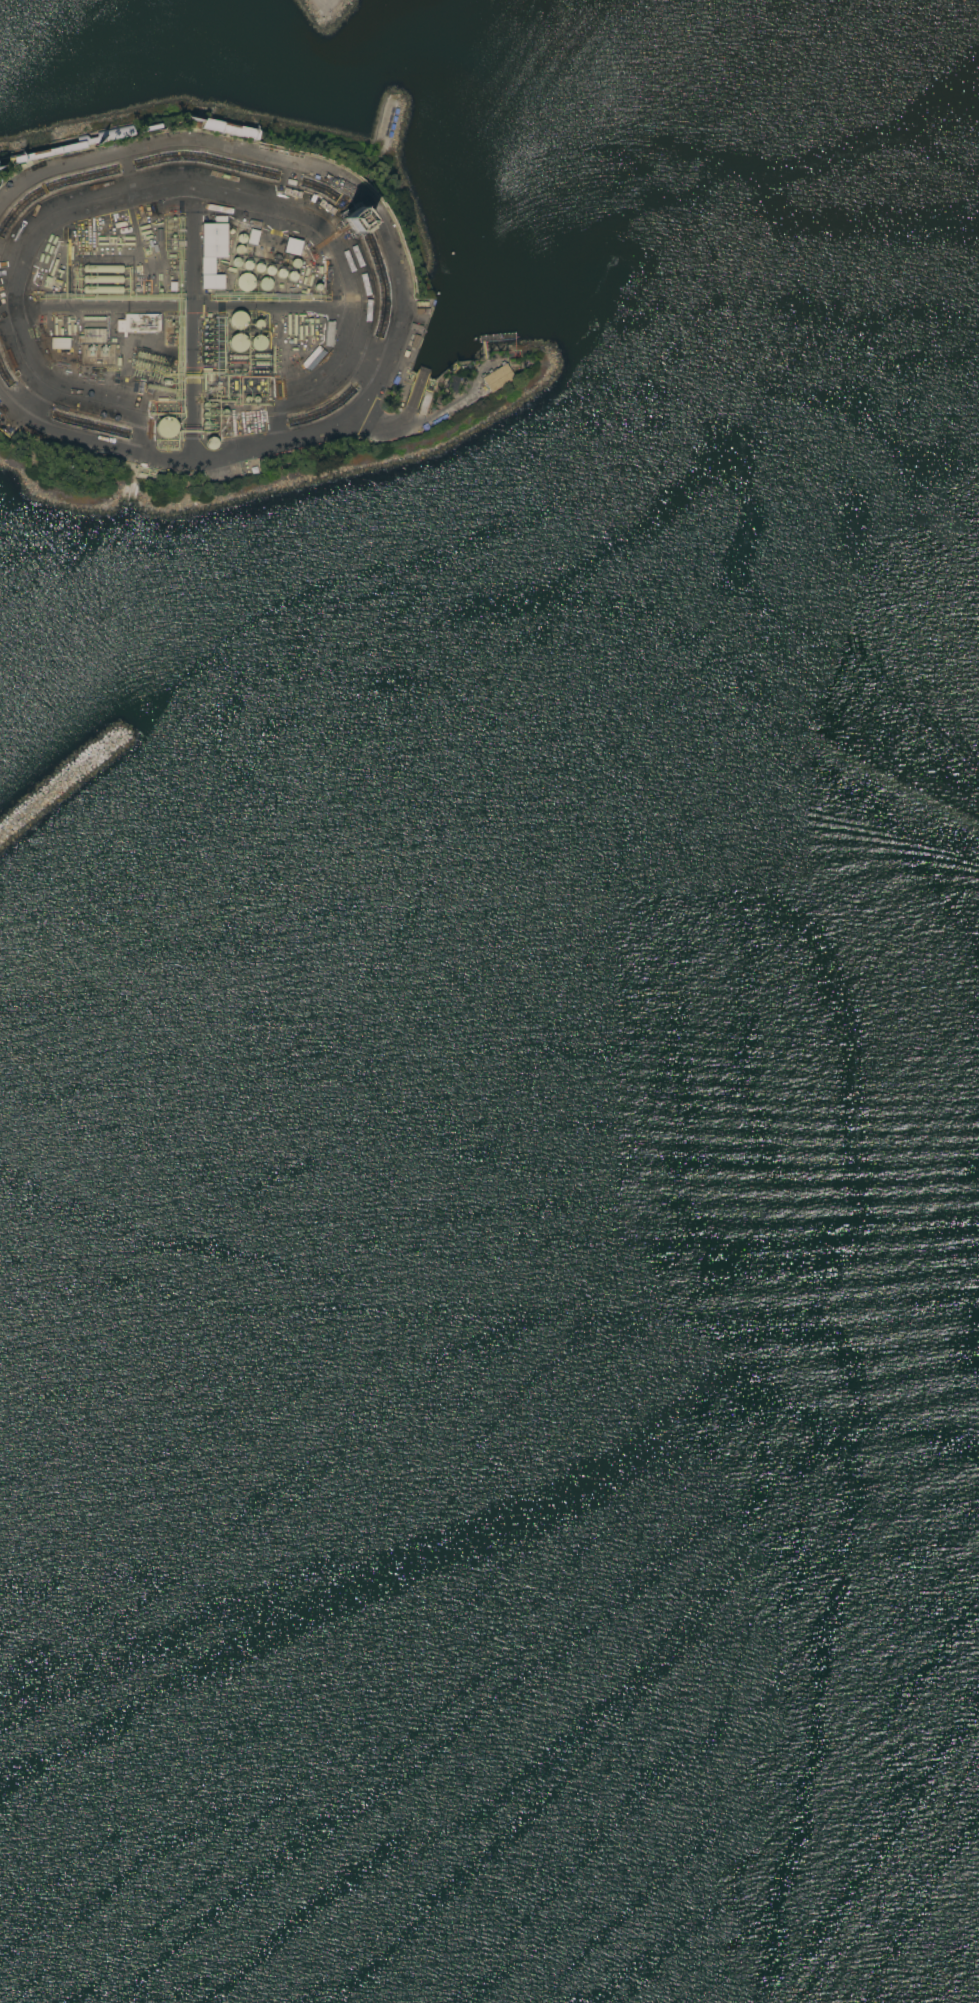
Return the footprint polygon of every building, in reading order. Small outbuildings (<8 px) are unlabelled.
[(260,131),(259,141),(201,128),(204,118),(260,131)] [(78,143),(76,137),(85,135),(88,139),(97,137),(97,132),(131,125),(135,135),(87,145),(88,148),(31,161),(31,163),(26,164),(25,162),(15,164),(13,157),(78,143)] [(142,216),(140,208),(159,203),(161,211),(142,216)] [(276,217),(275,222),(251,218),(252,213),(276,217)] [(202,223),(214,223),(214,216),(227,216),(227,223),(228,223),(228,258),(216,258),(216,274),(225,274),(225,289),(202,289),(202,223)] [(257,246),(247,243),(251,229),(261,231),(257,246)] [(303,241),(300,256),(284,252),(287,237),(303,241)] [(255,286),(254,288),(253,289),(252,290),(250,291),(249,291),(247,292),(245,292),(244,291),(242,291),(241,290),(240,289),(239,287),(238,286),(237,284),(237,283),(237,281),(237,279),(238,278),(239,276),(240,275),(241,274),(243,273),(244,273),(246,273),(247,273),(249,273),(251,274),(252,274),(253,275),(254,277),(255,278),(256,280),(256,281),(256,283),(256,285),(255,286)] [(84,282),(84,275),(123,275),(123,283),(84,282)] [(272,288),(270,290),(268,291),(266,291),(263,290),(261,289),(260,287),(259,285),(259,282),(260,281),(261,279),(263,278),(264,277),(267,277),(269,277),(271,279),(272,280),(273,282),(273,284),(273,287),(272,288)] [(246,326),(245,328),(244,329),(243,329),(241,330),(239,330),(238,330),(236,330),(235,329),(233,328),(232,327),(231,326),(230,324),(230,323),(229,321),(229,319),(230,318),(230,316),(231,315),(232,314),(234,313),(235,312),(237,311),(238,311),(240,311),(242,311),(243,312),(245,313),(246,314),(247,315),(248,317),(248,318),(248,320),(248,322),(248,323),(247,325),(246,326)] [(161,314),(161,332),(127,332),(127,337),(123,337),(123,332),(117,332),(117,320),(125,320),(125,314),(161,314)] [(78,326),(78,323),(75,323),(75,315),(93,315),(93,326),(78,326)] [(96,358),(88,358),(88,352),(90,352),(90,351),(89,351),(89,350),(87,350),(87,348),(89,348),(89,346),(91,346),(91,343),(84,343),(78,343),(78,336),(84,335),(84,331),(83,331),(83,329),(106,329),(106,343),(106,345),(106,347),(107,347),(107,345),(109,345),(109,347),(109,351),(106,351),(106,352),(108,352),(108,358),(101,358),(101,352),(103,352),(103,351),(100,350),(100,348),(102,348),(102,346),(104,346),(104,343),(93,343),(93,347),(95,347),(95,346),(96,346),(96,350),(93,350),(93,352),(95,352),(96,358)] [(247,349),(245,350),(244,351),(243,352),(241,352),(239,352),(238,352),(236,352),(235,351),(233,351),(232,349),(231,348),(230,347),(230,345),(229,343),(229,342),(230,340),(230,338),(231,337),(232,336),(234,335),(235,334),(237,333),(238,333),(240,333),(242,333),(243,334),(245,335),(246,336),(247,337),(248,339),(248,341),(249,342),(248,344),(248,346),(248,347),(247,349)] [(265,348),(263,349),(262,350),(259,351),(257,350),(254,349),(252,347),(252,346),(251,343),(252,340),(253,338),(255,336),(258,335),(259,335),(260,335),(262,335),(263,336),(265,337),(267,340),(267,342),(267,344),(267,345),(265,348)] [(51,349),(51,337),(70,338),(70,349),(51,349)] [(501,387),(494,372),(482,377),(490,392),(501,387)] [(460,377),(458,386),(457,393),(447,390),(447,381),(447,374),(460,377)] [(167,396),(150,395),(152,381),(161,382),(161,380),(169,381),(167,396)] [(177,433),(176,434),(175,436),(173,437),(172,438),(170,438),(168,438),(166,438),(164,438),(162,437),(161,436),(160,435),(158,433),(158,431),(157,429),(157,428),(157,426),(158,424),(158,422),(160,421),(161,419),(162,418),(164,417),(166,417),(168,417),(170,417),(171,417),(173,418),(175,419),(176,421),(177,422),(178,424),(178,426),(179,427),(178,429),(178,431),(177,433)] [(238,424),(261,422),(264,445),(241,447),(238,424)] [(215,449),(213,450),(212,450),(209,449),(208,448),(206,446),(206,444),(206,442),(206,440),(208,438),(209,437),(212,436),(214,437),(216,438),(217,438),(218,439),(219,441),(219,444),(218,446),(217,448),(215,449)] [(208,476),(207,471),(230,466),(231,471),(208,476)] [(211,483),(209,478),(232,472),(233,478),(211,483)]
